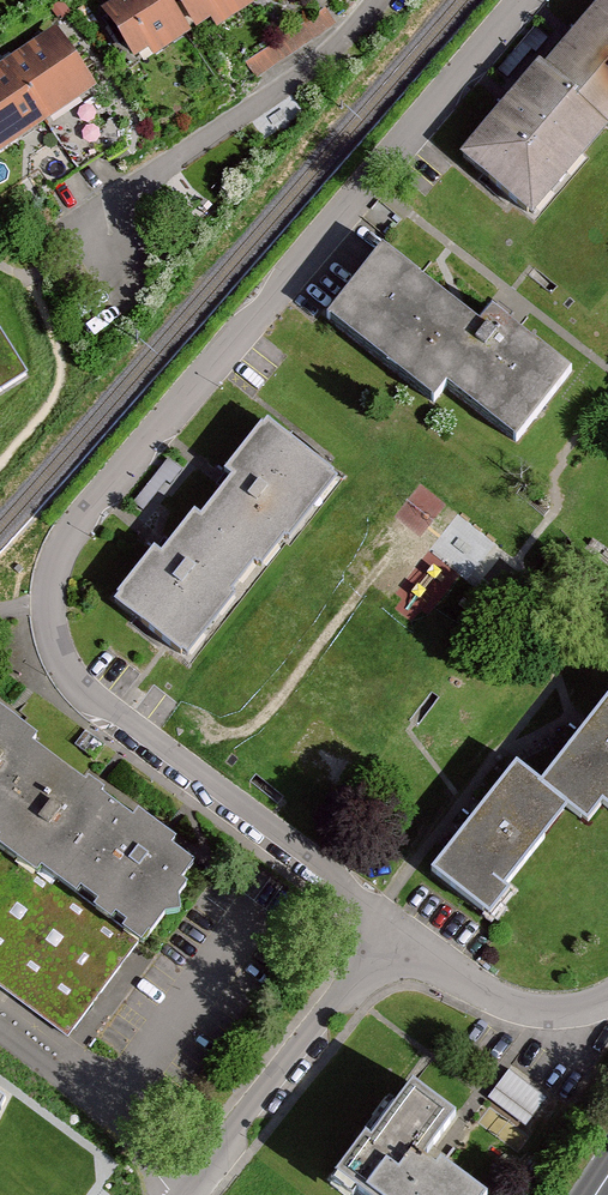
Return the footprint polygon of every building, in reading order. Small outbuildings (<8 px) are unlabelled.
[(107,5),(91,14),(120,63),(133,55),(138,63),(180,39),(184,47),(240,14),(232,1),(233,0),(104,0),(107,5)] [(539,75),(525,64),(447,161),(525,222),(600,128),(607,135),(607,0),(598,0),(539,75)] [(260,72),(297,46),(286,31),(249,57),(260,72)] [(84,93),(45,37),(0,68),(0,152),(84,93)] [(519,446),(570,381),(490,317),(477,334),(384,261),(332,326),(435,407),(449,390),(519,446)] [(0,355),(0,408),(24,393),(0,355)] [(293,532),(330,481),(264,431),(158,570),(148,562),(113,607),(180,658),(249,568),(258,575),(293,532)] [(607,789),(607,692),(603,688),(518,791),(551,818),(567,831),(585,809),(599,820),(607,809),(607,796),(604,793),(607,789)] [(178,867),(0,742),(0,982),(64,1028),(178,867)] [(414,876),(467,920),(551,818),(518,791),(497,775),(414,876)] [(526,1120),(547,1094),(512,1066),(491,1092),(526,1120)] [(432,1178),(425,1186),(405,1171),(439,1126),(400,1097),(358,1153),(349,1147),(319,1188),(328,1194),(455,1194),(432,1178)]
